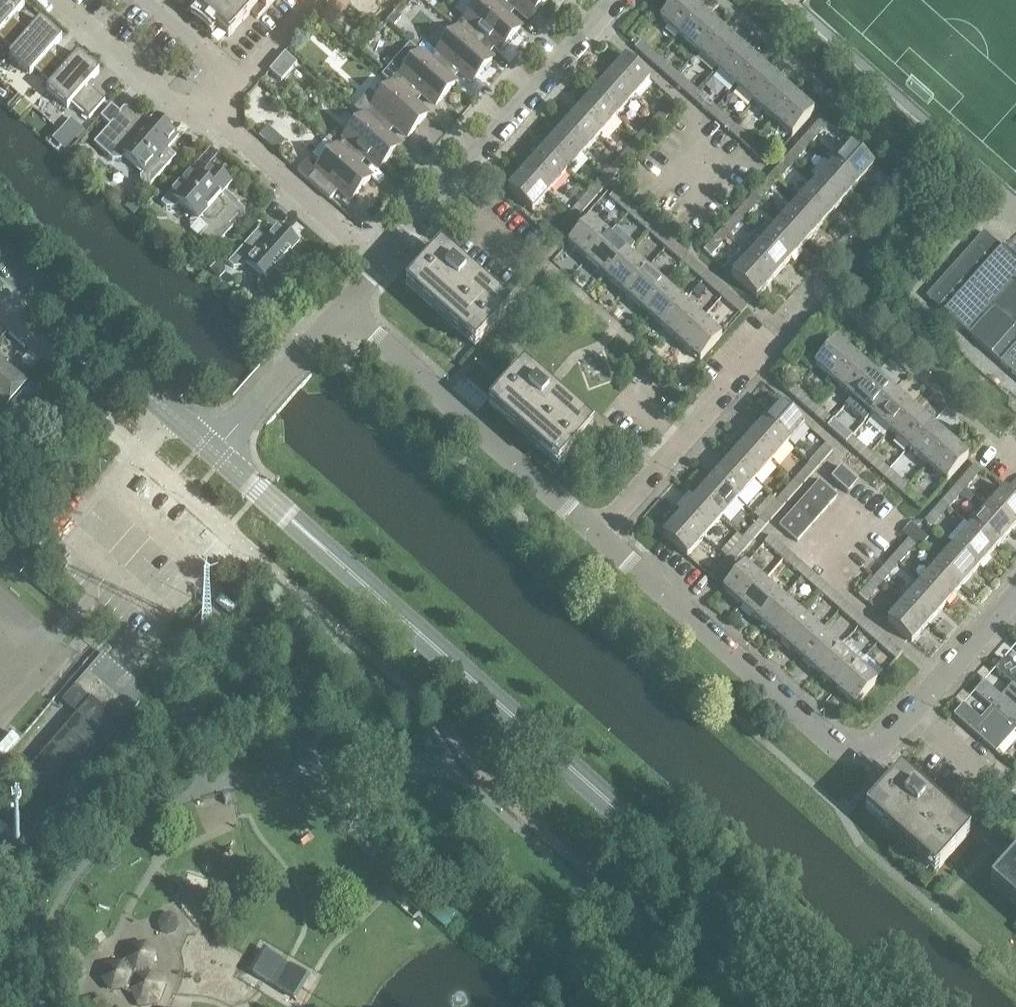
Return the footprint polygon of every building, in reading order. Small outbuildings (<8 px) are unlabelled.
[(14,52),(22,43),(30,34),(14,19),(25,7),(18,0),(0,0),(0,39),(14,52)] [(187,0),(189,3),(190,2),(198,9),(201,6),(210,15),(209,16),(211,18),(212,17),(222,25),(219,28),(228,35),(227,36),(229,38),(252,13),(258,19),(275,0),(187,0)] [(352,6),(345,0),(331,0),(329,2),(344,15),(352,6)] [(352,6),(366,19),(377,7),(372,2),(373,0),(357,0),(352,6)] [(485,0),(481,0),(462,21),(464,23),(460,27),(458,25),(454,30),(479,51),(480,50),(489,40),(501,50),(520,29),(508,18),(507,20),(485,0)] [(507,20),(508,18),(517,8),(529,19),(546,0),(485,0),(507,20)] [(680,38),(701,14),(686,0),(679,0),(661,21),(680,38)] [(395,27),(402,19),(395,13),(388,22),(395,27)] [(720,30),(701,14),(680,38),(699,54),(720,30)] [(41,21),(30,34),(22,43),(14,52),(10,57),(31,76),(35,71),(51,85),(68,67),(51,53),(63,40),(41,21)] [(356,29),(347,26),(343,36),(352,39),(356,29)] [(479,51),(454,30),(434,53),(436,55),(432,59),(422,49),(417,54),(451,82),(452,81),(461,71),(473,82),(492,61),(480,50),(479,51)] [(739,47),(720,30),(699,54),(717,71),(739,47)] [(661,59),(642,42),(636,49),(655,66),(661,59)] [(758,63),(739,47),(717,71),(736,88),(758,63)] [(269,71),(282,81),(297,63),(285,53),(269,71)] [(451,82),(417,54),(397,76),(399,78),(395,82),(393,80),(389,85),(414,105),(415,105),(424,95),(436,106),(455,85),(452,81),(451,82)] [(68,67),(51,85),(47,90),(68,110),(73,104),(89,119),(106,101),(89,86),(100,74),(79,55),(68,67)] [(651,81),(627,59),(610,79),(634,100),(651,81)] [(680,75),(661,59),(655,66),(673,83),(680,75)] [(776,80),(758,63),(736,88),(755,104),(776,80)] [(187,72),(183,77),(188,81),(192,76),(187,72)] [(699,92),(680,75),(673,83),(692,99),(699,92)] [(634,100),(610,79),(593,97),(617,119),(634,100)] [(795,97),(776,80),(755,104),(773,121),(795,97)] [(299,98),(305,92),(297,85),(291,91),(299,98)] [(414,105),(389,85),(377,98),(370,91),(354,109),(362,116),(361,116),(386,137),(387,136),(396,126),(408,137),(427,116),(415,105),(414,105)] [(717,108),(699,92),(692,99),(711,116),(717,108)] [(31,106),(18,95),(8,107),(20,118),(31,106)] [(617,119),(593,97),(576,116),(601,138),(617,119)] [(814,114),(795,97),(773,121),(793,138),(814,114)] [(670,99),(654,118),(661,124),(678,106),(670,99)] [(123,113),(122,114),(112,105),(101,117),(111,126),(95,144),(113,161),(122,160),(126,156),(145,173),(141,177),(142,186),(146,190),(172,162),(163,153),(177,138),(156,119),(152,124),(139,113),(137,116),(133,112),(123,113)] [(736,125),(717,108),(711,116),(729,133),(736,125)] [(73,116),(52,136),(65,150),(86,130),(73,116)] [(386,137),(361,116),(340,139),(343,141),(339,145),(337,143),(334,148),(358,169),(359,168),(368,158),(380,169),(399,147),(387,136),(386,137)] [(601,138),(576,116),(560,135),(584,156),(601,138)] [(810,145),(828,125),(821,118),(803,138),(810,145)] [(755,142),(736,125),(729,133),(748,149),(755,142)] [(287,144),(268,127),(259,137),(278,154),(287,144)] [(584,156),(560,135),(543,153),(567,175),(584,156)] [(371,179),(359,168),(358,169),(334,148),(333,148),(326,141),(313,155),(320,162),(316,167),(311,162),(306,162),(298,172),(330,201),(340,189),(352,200),(371,179)] [(875,168),(851,146),(834,166),(858,187),(875,168)] [(567,175),(543,153),(526,172),(551,194),(567,175)] [(620,155),(604,173),(611,180),(618,173),(628,162),(620,155)] [(858,187),(834,166),(817,184),(841,205),(858,187)] [(214,250),(242,218),(241,209),(237,206),(239,203),(226,191),(231,185),(211,167),(197,183),(187,175),(162,204),(167,209),(176,208),(179,204),(194,218),(191,222),(191,230),(214,250)] [(551,194),(526,172),(509,191),(533,213),(551,194)] [(608,184),(611,180),(604,173),(587,193),(594,199),(608,184)] [(841,205),(817,184),(801,203),(824,224),(841,205)] [(615,190),(608,198),(630,216),(636,209),(615,190)] [(587,193),(570,211),(578,218),(594,199),(587,193)] [(824,224),(801,203),(784,221),(808,242),(824,224)] [(636,209),(630,216),(648,233),(655,225),(647,218),(636,209)] [(555,243),(578,218),(570,211),(548,236),(555,243)] [(570,245),(589,262),(611,238),(592,220),(570,245)] [(808,242),(784,221),(768,240),(791,261),(808,242)] [(655,225),(648,233),(667,250),(674,242),(665,235),(655,225)] [(308,275),(308,264),(294,252),(299,246),(278,227),(264,243),(255,236),(230,264),(234,268),(243,268),(247,264),(262,277),(258,282),(258,290),(278,308),(308,275)] [(710,257),(728,238),(720,231),(703,250),(710,257)] [(984,233),(926,297),(935,305),(1015,377),(1015,261),(1010,256),(984,233)] [(611,238),(589,262),(608,279),(629,254),(611,238)] [(791,261),(768,240),(751,259),(775,280),(791,261)] [(674,242),(667,250),(686,266),(692,259),(684,251),(674,242)] [(410,285),(445,315),(480,346),(507,315),(473,285),(476,281),(458,265),(454,269),(437,254),(410,285)] [(629,254),(608,279),(626,295),(648,271),(646,269),(652,263),(644,256),(638,262),(629,254)] [(711,275),(692,259),(686,266),(704,283),(711,275)] [(775,280),(751,259),(734,278),(758,299),(775,280)] [(648,271),(626,295),(645,312),(667,287),(648,271)] [(730,292),(711,275),(704,283),(723,299),(730,292)] [(667,287),(645,312),(664,328),(685,304),(667,287)] [(747,308),(730,292),(723,299),(740,315),(747,308)] [(685,304),(664,328),(682,345),(704,321),(685,304)] [(704,321),(682,345),(702,362),(723,338),(704,321)] [(815,366),(834,383),(856,359),(836,342),(815,366)] [(7,406),(28,381),(0,357),(0,400),(7,406)] [(874,375),(856,359),(834,383),(851,398),(848,403),(849,404),(874,375)] [(61,380),(41,362),(33,371),(53,389),(61,380)] [(591,435),(559,407),(556,405),(560,401),(543,385),(542,384),(538,389),(521,374),(495,404),(564,466),(591,435)] [(893,392),(874,375),(849,404),(856,410),(860,406),(871,416),(893,392)] [(41,391),(31,381),(21,392),(31,402),(41,391)] [(795,385),(788,393),(847,444),(853,437),(795,385)] [(893,392),(871,416),(890,433),(912,408),(893,392)] [(31,402),(21,393),(7,408),(17,417),(31,402)] [(42,409),(33,401),(26,409),(35,417),(42,409)] [(805,426),(780,404),(763,423),(788,445),(805,426)] [(912,408),(890,433),(909,449),(930,425),(912,408)] [(7,409),(0,417),(0,420),(13,431),(21,421),(7,409)] [(0,420),(0,440),(10,429),(0,420)] [(788,445),(763,423),(746,442),(771,464),(788,445)] [(930,425),(909,449),(927,466),(949,441),(930,425)] [(853,437),(847,444),(865,461),(872,453),(853,437)] [(949,441),(927,466),(947,483),(968,458),(949,441)] [(771,464),(746,442),(730,461),(754,483),(771,464)] [(826,444),(808,464),(816,471),(833,451),(826,444)] [(872,453),(865,461),(884,477),(890,470),(872,453)] [(754,483),(730,461),(713,480),(738,502),(754,483)] [(958,483),(965,490),(983,470),(975,463),(958,483)] [(808,464),(791,482),(799,489),(816,471),(808,464)] [(842,470),(832,480),(848,495),(858,484),(842,470)] [(890,470),(884,477),(903,494),(909,486),(890,470)] [(738,502),(713,480),(696,498),(721,520),(738,502)] [(819,480),(811,490),(830,506),(838,497),(819,480)] [(791,482),(775,501),(782,508),(799,489),(791,482)] [(941,502),(949,508),(965,490),(958,483),(941,502)] [(811,490),(803,499),(822,515),(830,506),(811,490)] [(988,509),(1012,531),(1015,527),(1015,500),(1005,490),(988,509)] [(721,520),(696,498),(680,517),(704,539),(712,531),(721,520)] [(803,499),(795,508),(813,524),(822,515),(803,499)] [(766,527),(782,508),(775,501),(762,516),(758,520),(766,527)] [(925,521),(932,527),(949,508),(941,502),(925,521)] [(795,508),(787,517),(805,534),(813,524),(795,508)] [(988,509),(971,528),(995,550),(1012,531),(988,509)] [(704,539),(680,517),(663,536),(687,558),(688,558),(704,539)] [(787,517),(779,526),(797,543),(805,534),(787,517)] [(749,545),(766,527),(758,520),(747,532),(742,538),(749,545)] [(908,539),(916,546),(932,527),(925,521),(908,539)] [(971,528),(954,547),(978,568),(995,550),(971,528)] [(790,553),(770,536),(764,543),(783,561),(790,553)] [(732,564),(749,545),(742,538),(730,551),(725,557),(732,564)] [(892,558),(899,565),(916,546),(908,539),(892,558)] [(954,547),(937,565),(962,587),(978,568),(954,547)] [(809,570),(790,553),(783,561),(802,577),(809,570)] [(732,564),(725,557),(708,576),(716,583),(732,564)] [(875,577),(882,583),(899,565),(892,558),(875,577)] [(937,565),(921,584),(945,606),(962,587),(937,565)] [(745,566),(723,590),(742,607),(764,583),(745,566)] [(827,586),(809,570),(802,577),(821,594),(827,586)] [(858,596),(865,603),(882,583),(875,577),(858,596)] [(761,624),(782,599),(764,583),(742,607),(761,624)] [(921,584),(904,603),(928,625),(945,606),(921,584)] [(846,603),(827,586),(821,594),(839,610),(846,603)] [(237,610),(222,597),(220,600),(218,602),(216,604),(230,617),(237,610)] [(782,599),(761,624),(779,640),(801,616),(782,599)] [(865,619),(846,603),(839,610),(858,627),(865,619)] [(904,603),(887,622),(911,644),(928,625),(904,603)] [(226,624),(212,612),(204,621),(218,633),(226,624)] [(801,616),(779,640),(798,657),(820,633),(801,616)] [(883,636),(865,619),(858,627),(877,644),(883,636)] [(820,633),(798,657),(817,673),(838,649),(820,633)] [(903,653),(883,636),(877,644),(896,661),(903,653)] [(838,649),(817,673),(835,690),(857,666),(838,649)] [(150,693),(106,655),(104,653),(63,702),(78,715),(26,775),(56,802),(124,723),(128,726),(133,719),(130,716),(150,693)] [(1005,659),(995,670),(1012,686),(1015,689),(1015,669),(1005,659)] [(857,666),(835,690),(854,707),(876,683),(857,666)] [(1012,686),(1001,698),(984,683),(974,693),(992,709),(992,708),(1015,729),(1015,689),(1012,686)] [(992,709),(981,721),(963,706),(954,716),(996,754),(1015,731),(1015,729),(992,708),(992,709)] [(966,838),(931,807),(935,803),(918,788),(920,787),(919,786),(914,792),(896,776),(869,807),(938,869),(966,838)] [(12,788),(0,778),(0,801),(12,788)] [(304,846),(311,841),(307,836),(301,842),(304,846)] [(994,879),(1015,899),(1015,854),(994,879)] [(205,897),(189,892),(186,901),(202,906),(205,897)] [(160,931),(168,935),(176,932),(178,925),(177,915),(169,911),(161,914),(157,921),(160,931)] [(159,1004),(166,985),(151,973),(147,974),(146,971),(151,969),(156,955),(146,943),(130,945),(125,961),(127,964),(125,966),(122,963),(107,965),(101,980),(112,992),(127,989),(129,985),(131,986),(130,991),(138,1006),(140,1006),(159,1004)] [(266,952),(253,974),(269,983),(277,988),(294,998),(307,976),(291,967),(282,962),(266,952)]
